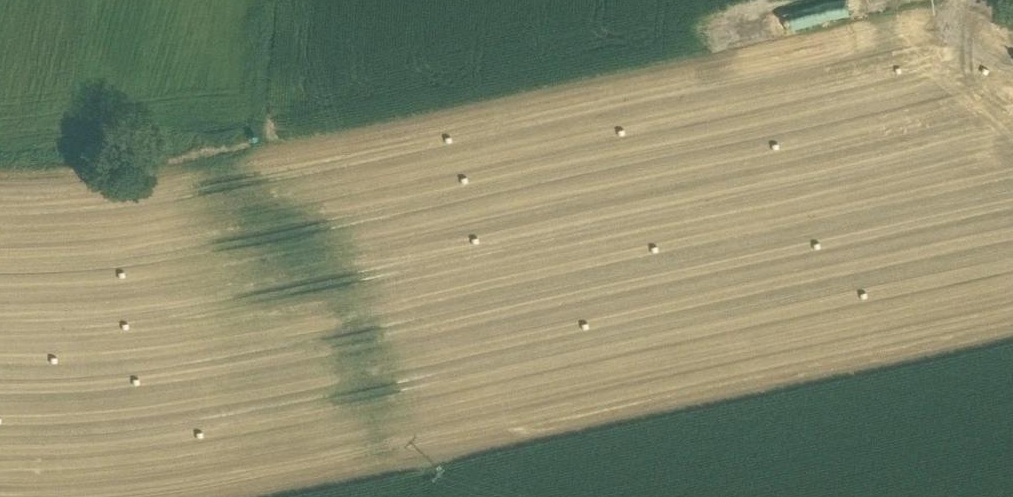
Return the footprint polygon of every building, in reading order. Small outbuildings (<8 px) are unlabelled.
[(785,8),(789,29),(890,12),(888,0),(835,0),(785,8)]
